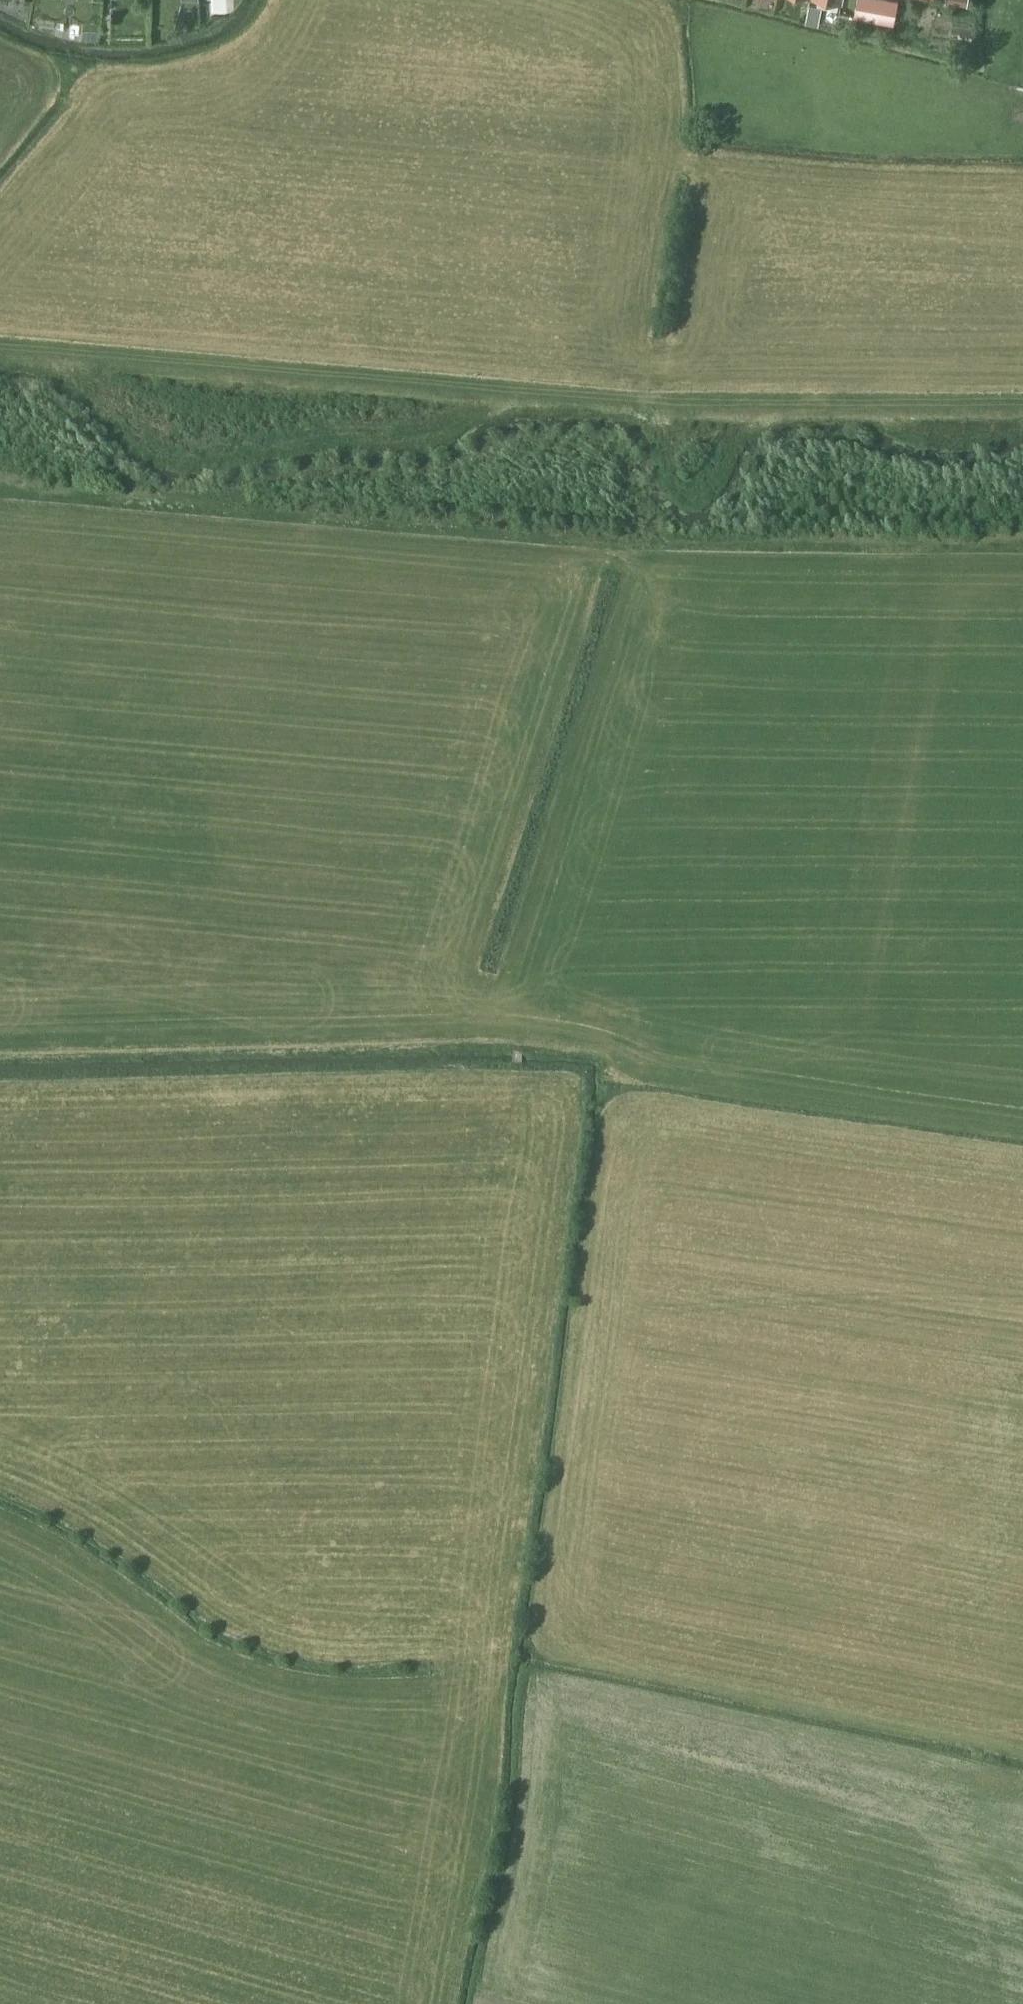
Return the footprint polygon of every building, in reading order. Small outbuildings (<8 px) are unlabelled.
[(899,0),(857,0),(854,16),(894,23),(899,0)] [(809,3),(806,20),(818,23),(822,6),(809,3)]
